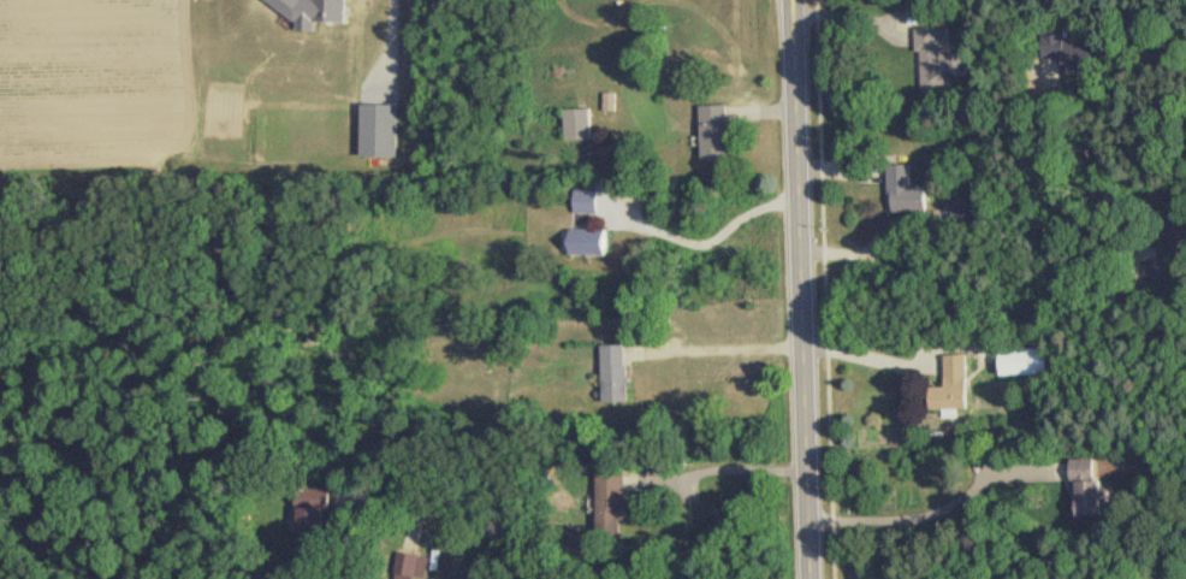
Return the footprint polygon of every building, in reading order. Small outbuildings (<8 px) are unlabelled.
[(282,10),(310,12),(310,29),(326,30),(327,20),(355,21),(356,0),(282,0),(282,10)] [(1048,23),(1047,60),(1066,60),(1066,71),(1106,71),(1106,44),(1072,43),(1072,23),(1048,23)] [(921,29),(922,94),(948,94),(948,74),(969,74),(969,55),(943,55),(943,29),(921,29)] [(404,157),(406,105),(371,103),(369,156),(404,157)] [(570,139),(597,138),(597,108),(570,109),(570,139)] [(932,187),(916,187),(916,167),(894,167),(894,214),(932,214),(932,187)] [(599,216),(607,195),(584,187),(576,208),(599,216)] [(953,223),(991,223),(991,196),(953,196),(953,223)] [(577,254),(616,255),(617,230),(578,229),(577,254)] [(1007,365),(1007,342),(984,342),(984,365),(1007,365)] [(950,356),(951,389),(936,389),(936,411),(974,410),(973,355),(950,356)] [(1077,461),(1081,517),(1110,515),(1106,458),(1077,461)]
